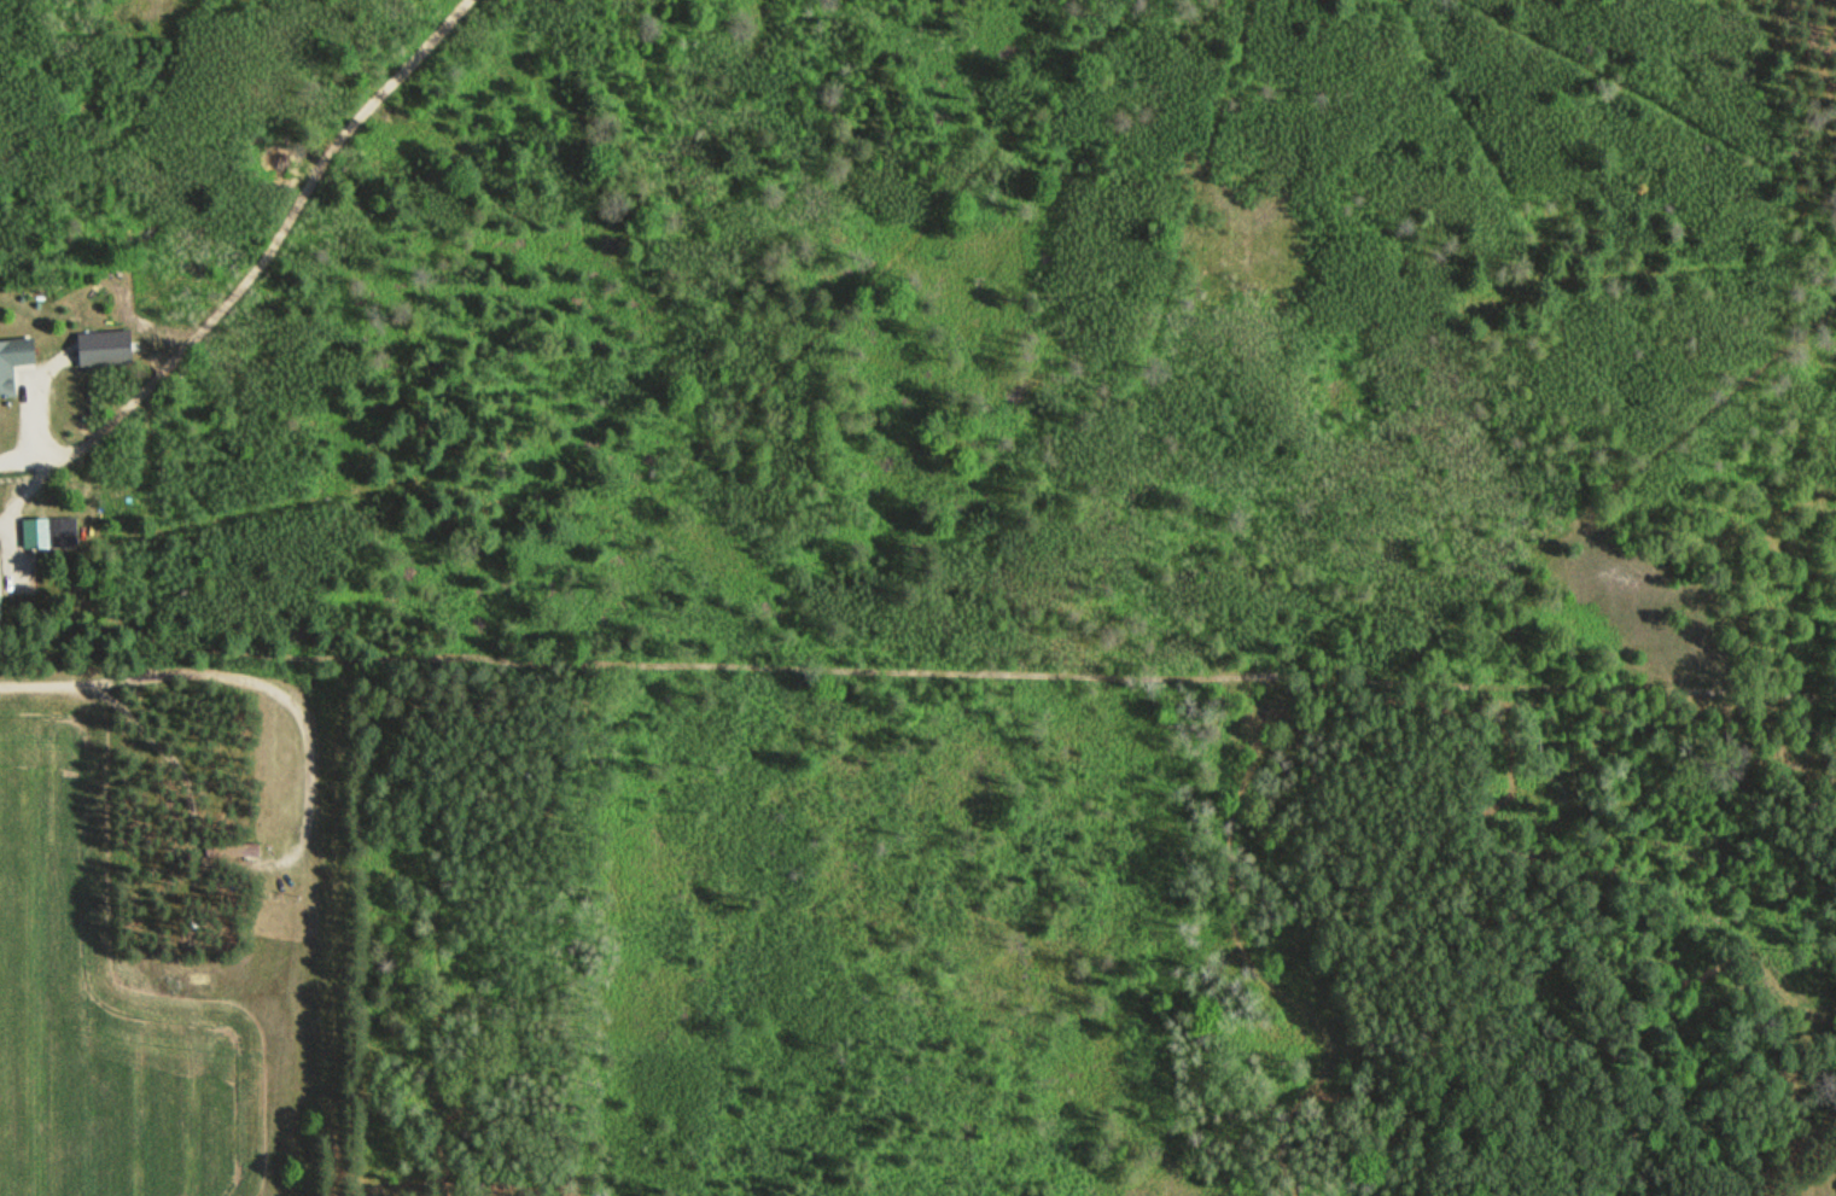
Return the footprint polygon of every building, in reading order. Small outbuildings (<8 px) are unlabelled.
[(68,327),(72,361),(127,354),(123,320),(68,327)] [(17,391),(14,363),(36,361),(33,334),(0,338),(0,393),(17,391)] [(24,518),(25,546),(78,543),(76,515),(24,518)] [(260,841),(260,865),(203,867),(202,842),(260,841)]
